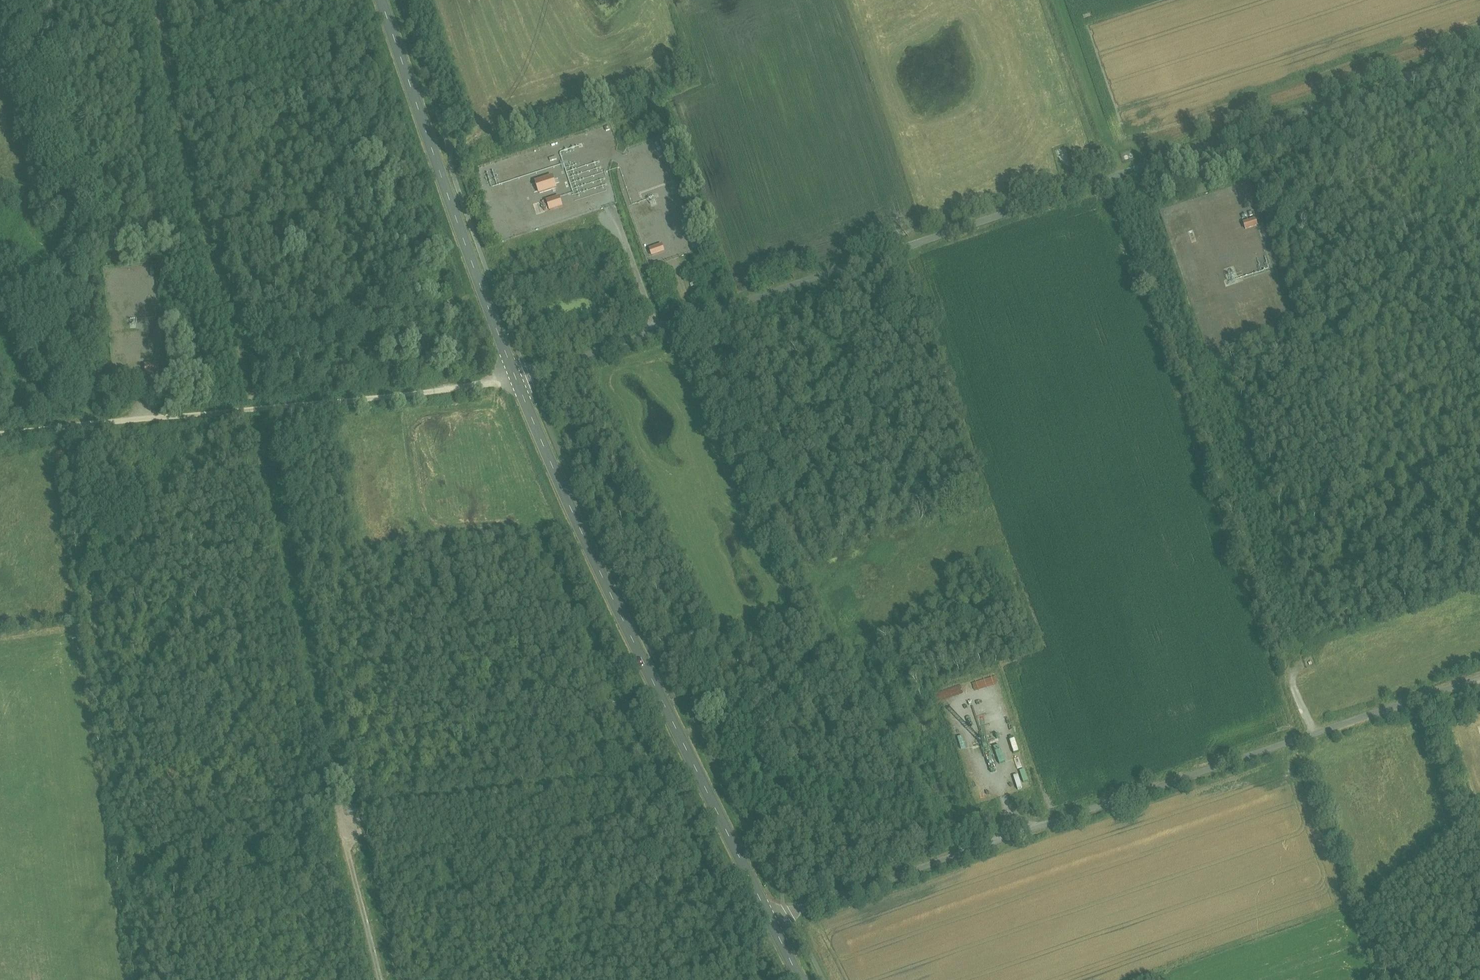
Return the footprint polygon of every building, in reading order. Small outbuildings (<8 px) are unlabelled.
[(535,194),(554,189),(551,175),(532,180),(535,194)] [(543,200),(547,211),(561,206),(557,195),(543,200)] [(1243,229),(1257,226),(1255,218),(1241,221),(1243,229)] [(646,248),(650,256),(663,251),(660,243),(646,248)] [(158,362),(144,363),(144,370),(158,369),(158,362)]
